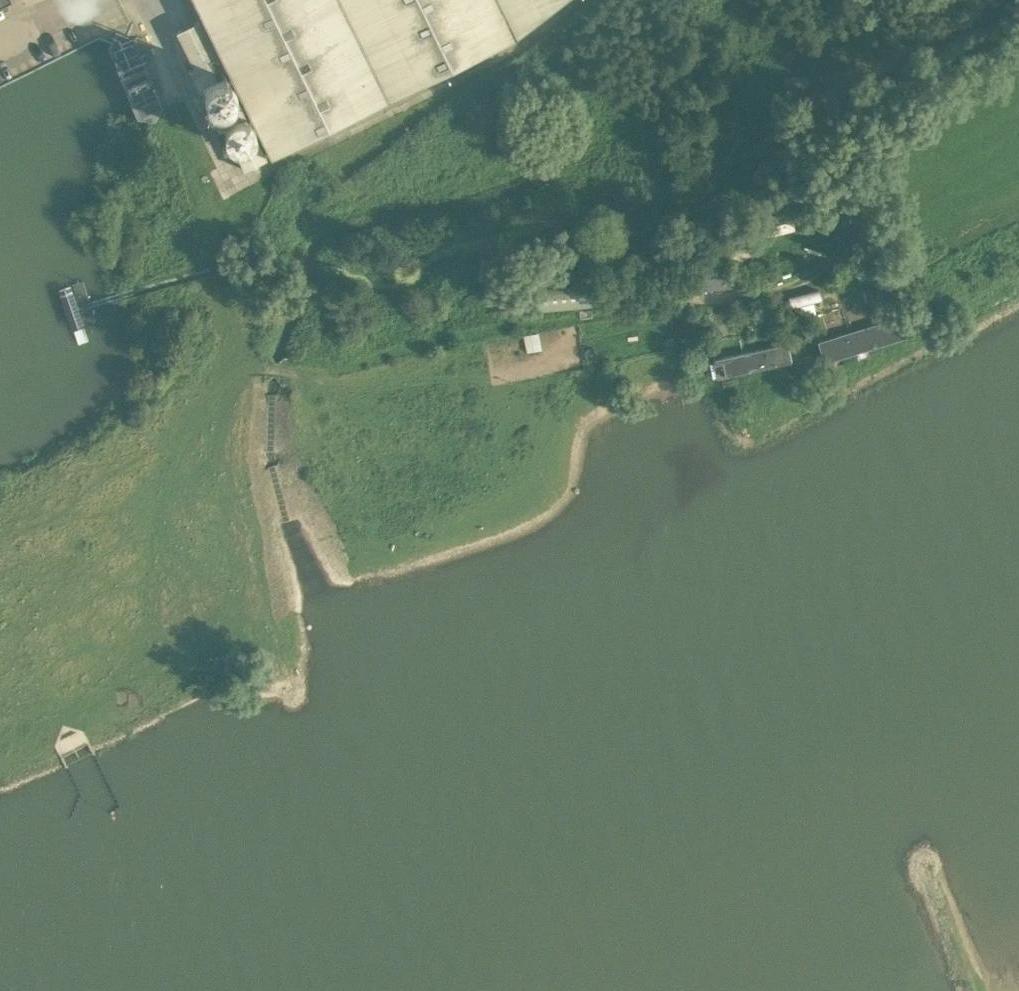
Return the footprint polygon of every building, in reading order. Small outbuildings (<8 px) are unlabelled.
[(388,99),(515,37),(561,0),(339,0),(388,99)] [(813,293),(786,301),(829,425),(919,374),(890,270),(813,293)] [(535,284),(538,311),(598,305),(595,278),(535,284)] [(786,301),(685,311),(724,456),(740,461),(758,460),(829,425),(786,301)]
